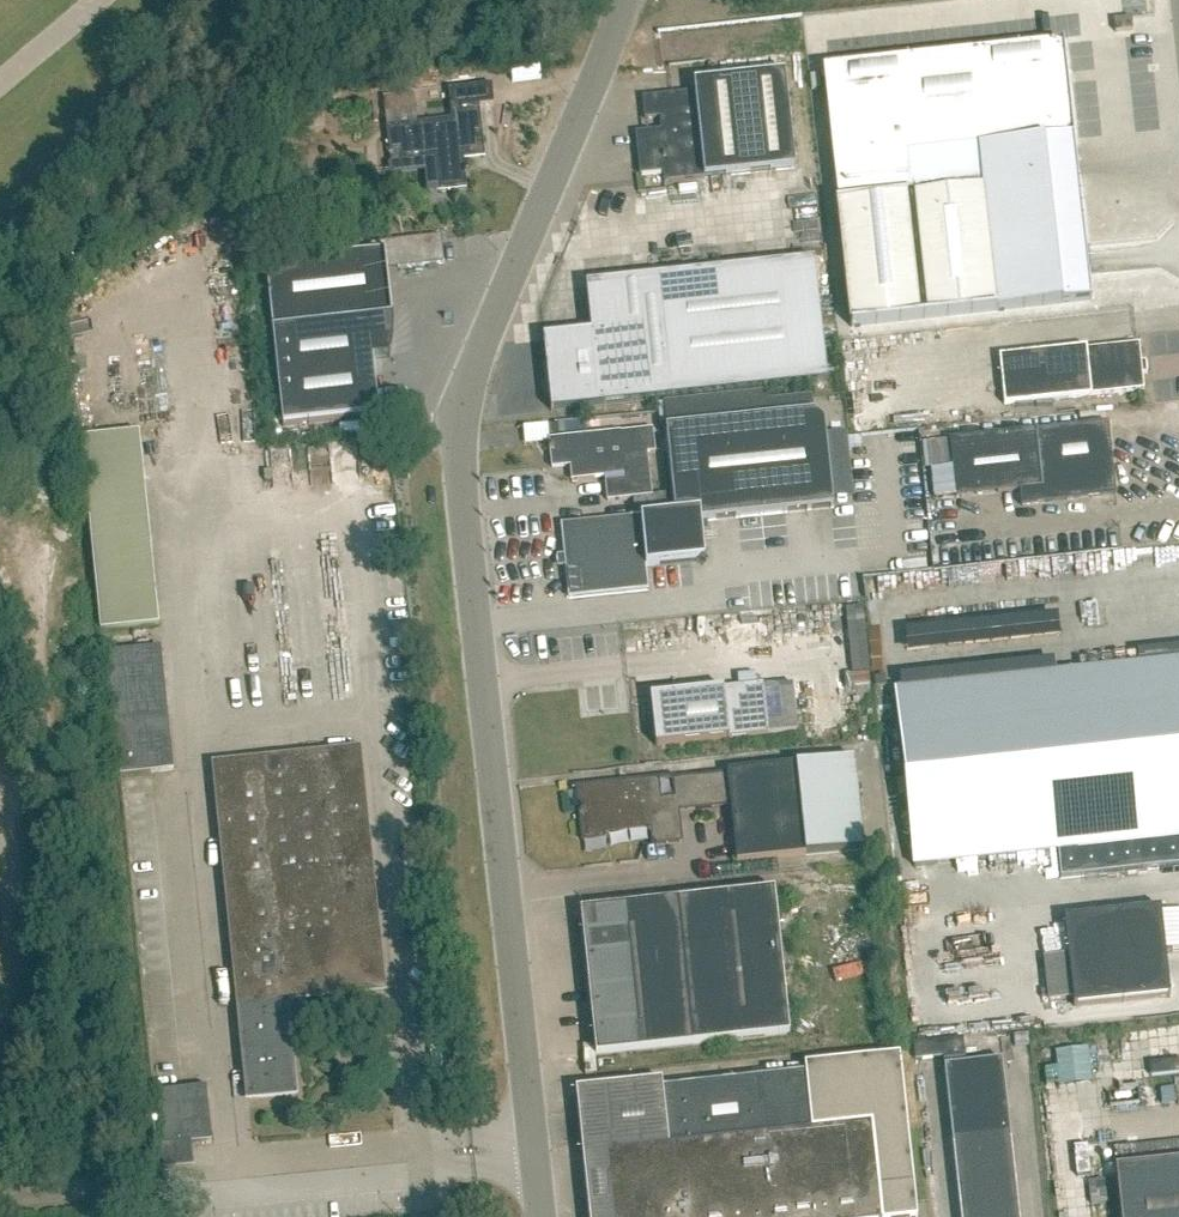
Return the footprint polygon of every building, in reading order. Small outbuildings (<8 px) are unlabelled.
[(1114,20),(1115,31),(1131,29),(1130,18),(1114,20)] [(1092,301),(1063,43),(823,69),(851,328),(1092,301)] [(666,130),(634,133),(639,175),(662,173),(663,182),(795,168),(784,73),(693,83),(694,92),(641,98),(644,119),(665,117),(666,130)] [(484,148),(479,106),(494,104),(492,85),(449,89),(450,107),(451,119),(416,123),(413,94),(383,97),(386,126),(390,163),(438,158),(442,190),(466,187),(462,151),(484,148)] [(264,264),(272,331),(282,427),(378,416),(372,359),(388,357),(390,351),(392,344),(392,337),(393,330),(393,323),(392,317),(386,269),(443,263),(440,236),(370,244),(371,252),(264,264)] [(814,262),(755,268),(586,285),(591,332),(543,337),(551,411),(553,411),(553,410),(827,382),(814,262)] [(1140,363),(1138,344),(1087,350),(1086,347),(998,356),(1003,405),(1143,390),(1141,374),(1147,373),(1145,362),(1140,363)] [(675,525),(701,523),(834,509),(825,422),(814,413),(665,428),(674,514),(675,525)] [(952,467),(952,469),(955,497),(1020,490),(1022,506),(1044,504),(1044,503),(1115,495),(1107,424),(1083,427),(1083,426),(949,441),(952,467)] [(620,433),(549,440),(552,468),(574,466),(576,481),(623,476),(623,480),(604,482),(606,502),(633,499),(651,497),(647,454),(655,453),(652,430),(620,433)] [(107,629),(166,625),(153,431),(93,436),(107,629)] [(927,470),(952,467),(949,441),(924,443),(927,470)] [(937,500),(955,497),(952,469),(935,471),(937,500)] [(666,496),(633,499),(634,514),(667,510),(666,496)] [(704,552),(701,523),(675,525),(674,514),(640,518),(640,517),(561,525),(569,599),(648,591),(646,567),(696,562),(704,552)] [(876,604),(854,606),(858,672),(880,670),(876,604)] [(160,648),(107,654),(120,777),(173,770),(160,648)] [(1101,669),(895,692),(914,867),(1057,852),(1060,879),(1178,866),(1178,660),(1101,669)] [(650,696),(655,746),(767,734),(762,684),(650,696)] [(251,1101),(307,1097),(299,1000),(391,993),(370,747),(222,760),(251,1101)] [(730,800),(737,863),(866,849),(856,758),(727,772),(727,774),(674,780),(674,782),(659,784),(658,779),(576,788),(581,835),(651,828),(653,845),(682,842),(678,805),(697,803),(697,809),(712,808),(711,802),(730,800)] [(596,1056),(790,1035),(774,890),(580,911),(596,1056)] [(1074,1007),(1170,996),(1160,908),(1064,919),(1068,956),(1043,959),(1048,1001),(1073,999),(1074,1007)] [(1089,1048),(1057,1053),(1061,1085),(1094,1081),(1089,1048)] [(899,1055),(804,1065),(805,1073),(663,1089),(662,1081),(575,1090),(589,1216),(917,1216),(899,1055)] [(1001,1060),(943,1066),(960,1216),(1018,1216),(1001,1060)] [(163,1148),(165,1171),(191,1168),(189,1145),(214,1142),(208,1089),(184,1091),(158,1094),(154,1095),(160,1148),(163,1148)] [(1120,1216),(1178,1216),(1178,1161),(1115,1168),(1120,1216)]
